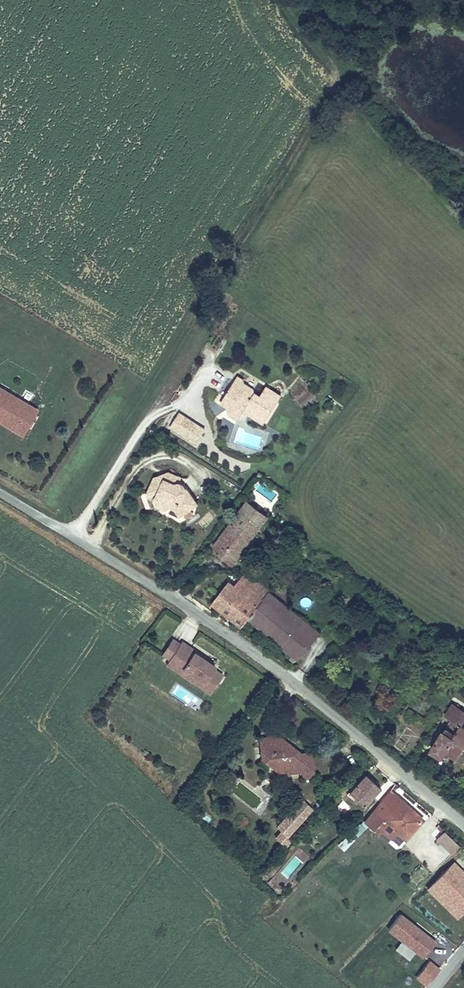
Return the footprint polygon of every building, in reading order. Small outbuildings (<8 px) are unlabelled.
[(237,375),(234,379),(241,383),(244,382),(243,378),(237,375)] [(234,379),(220,403),(229,408),(233,406),(242,413),(243,411),(255,418),(257,415),(267,420),(282,394),(270,388),(265,395),(261,393),(260,395),(255,391),(254,388),(244,382),(241,383),(234,379)] [(8,424),(6,426),(18,432),(34,405),(0,385),(0,422),(2,423),(6,422),(8,424)] [(266,385),(261,393),(265,395),(270,388),(266,385)] [(41,409),(34,405),(18,432),(25,436),(41,409)] [(238,419),(242,413),(233,406),(229,408),(229,414),(238,419)] [(179,412),(170,426),(197,443),(206,428),(179,412)] [(264,423),(267,420),(257,415),(255,418),(264,423)] [(176,481),(179,474),(171,470),(160,474),(176,481)] [(155,495),(155,500),(154,505),(161,509),(169,509),(170,506),(173,510),(177,507),(183,515),(193,507),(190,502),(195,499),(186,483),(180,480),(179,483),(176,481),(160,474),(153,477),(147,492),(155,495)] [(146,497),(155,500),(155,495),(147,492),(146,497)] [(239,508),(262,525),(269,516),(246,499),(239,508)] [(183,515),(177,507),(173,510),(180,517),(183,515)] [(234,565),(262,525),(239,508),(219,534),(209,546),(234,565)] [(234,584),(243,590),(250,591),(241,575),(234,584)] [(241,575),(250,591),(262,601),(270,591),(271,590),(251,577),(241,575)] [(250,591),(243,590),(234,584),(228,580),(208,604),(242,628),(248,621),(262,601),(250,591)] [(321,633),(270,591),(262,601),(248,621),(297,661),(321,633)] [(195,649),(181,639),(168,659),(182,668),(183,666),(204,680),(211,670),(221,676),(223,673),(214,667),(215,665),(194,651),(195,649)] [(182,668),(168,659),(166,661),(211,691),(221,676),(211,670),(204,680),(183,666),(182,668)] [(447,751),(458,758),(463,749),(463,725),(461,723),(463,719),(463,710),(452,703),(443,715),(451,720),(430,749),(442,758),(447,751)] [(301,752),(271,726),(267,727),(277,734),(277,741),(294,754),(298,753),(301,752)] [(304,767),(308,762),(298,753),(294,754),(277,741),(277,734),(267,727),(258,736),(259,758),(280,774),(301,772),(304,767)] [(298,753),(308,762),(304,767),(301,772),(302,778),(315,777),(313,751),(301,752),(298,753)] [(363,772),(345,789),(363,805),(380,787),(363,772)] [(405,842),(425,819),(390,789),(364,819),(389,842),(396,834),(405,842)] [(340,796),(333,804),(344,815),(352,806),(340,796)] [(302,799),(275,826),(280,831),(273,837),(286,848),(293,840),(288,836),(314,809),(302,799)] [(336,845),(342,851),(360,833),(354,827),(336,845)] [(444,831),(435,841),(451,856),(460,846),(444,831)] [(463,912),(463,870),(452,858),(423,886),(457,919),(463,912)] [(275,878),(269,885),(278,893),(284,886),(275,878)] [(423,958),(436,941),(400,913),(386,929),(423,958)] [(440,968),(429,960),(415,977),(426,986),(440,968)]
